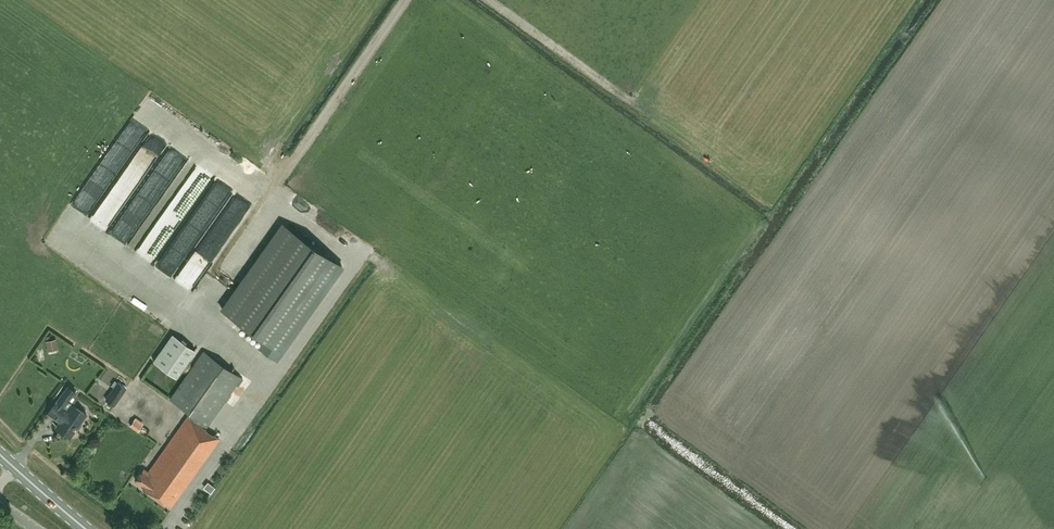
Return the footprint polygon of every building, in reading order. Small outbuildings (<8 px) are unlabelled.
[(130,113),(93,176),(101,181),(100,183),(108,187),(146,122),(130,113)] [(144,168),(164,146),(153,136),(133,158),(144,168)] [(160,175),(155,182),(162,188),(181,164),(176,160),(174,163),(167,158),(156,172),(160,175)] [(127,160),(94,216),(109,225),(142,169),(127,160)] [(206,183),(214,175),(201,162),(193,171),(206,183)] [(204,181),(189,171),(137,251),(152,261),(204,181)] [(191,284),(243,201),(231,193),(179,276),(191,284)] [(342,266),(282,223),(222,309),(263,339),(258,346),(276,359),(342,266)] [(347,236),(351,229),(338,223),(335,230),(347,236)] [(170,330),(154,360),(178,373),(194,343),(170,330)] [(204,428),(241,377),(204,350),(170,397),(190,411),(187,415),(146,472),(142,469),(135,479),(142,483),(141,484),(171,505),(218,438),(204,428)] [(117,382),(105,400),(115,407),(127,389),(117,382)] [(74,390),(67,385),(48,412),(59,420),(56,424),(57,424),(63,429),(62,431),(69,436),(86,412),(72,402),(67,408),(63,405),(74,390)] [(142,426),(134,420),(129,426),(138,432),(142,426)]
